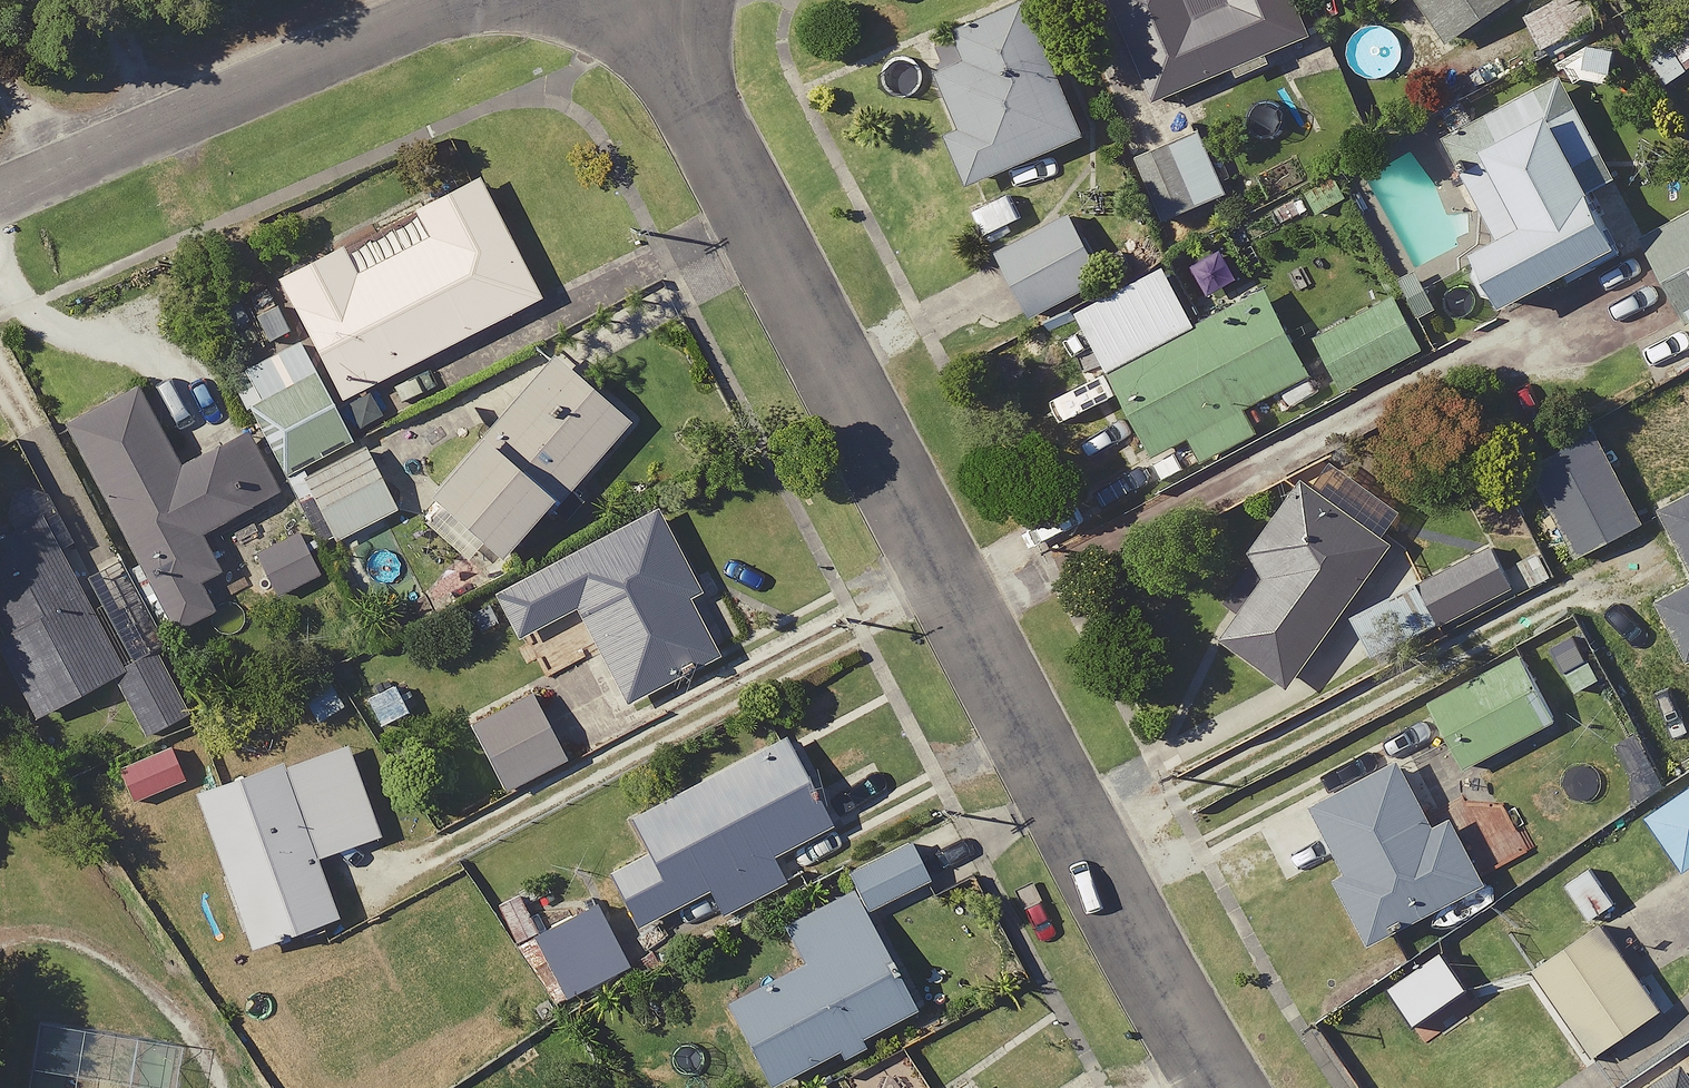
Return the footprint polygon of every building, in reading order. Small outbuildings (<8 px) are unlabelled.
[(1302,0),(1121,0),(1166,110),(1321,48),(1302,0)] [(1398,8),(1410,0),(1392,0),(1398,8)] [(1525,0),(1425,0),(1461,54),(1530,8),(1525,0)] [(1532,15),(1555,59),(1602,34),(1585,0),(1560,0),(1532,15)] [(1099,146),(1041,3),(936,46),(974,140),(961,145),(981,194),(1099,146)] [(1619,176),(1564,77),(1449,140),(1509,250),(1479,266),(1512,327),(1645,254),(1606,183),(1619,176)] [(1250,207),(1207,118),(1163,139),(1206,228),(1250,207)] [(292,290),(352,406),(547,306),(487,190),(292,290)] [(1644,240),(1688,312),(1688,212),(1644,240)] [(1115,284),(1080,222),(1008,261),(1043,324),(1115,284)] [(1239,266),(1185,295),(1174,273),(1087,318),(1162,462),(1200,442),(1212,467),(1270,437),(1256,410),(1318,377),(1276,297),(1260,305),(1239,266)] [(1430,359),(1405,305),(1326,341),(1351,395),(1430,359)] [(301,333),(236,368),(311,508),(328,499),(355,548),(403,523),(301,333)] [(642,425),(567,360),(440,505),(515,571),(642,425)] [(81,435),(185,631),(215,615),(198,583),(221,570),(205,539),(285,497),(256,443),(190,478),(149,399),(81,435)] [(1646,533),(1610,456),(1551,484),(1587,561),(1646,533)] [(108,605),(94,611),(71,555),(79,551),(54,491),(9,510),(23,543),(0,552),(0,617),(47,729),(57,753),(139,718),(150,743),(196,723),(129,563),(96,577),(100,587),(108,605)] [(1397,553),(1314,491),(1260,562),(1282,578),(1231,646),(1293,692),(1397,553)] [(1672,522),(1688,556),(1688,513),(1672,522)] [(738,654),(666,516),(505,601),(527,642),(585,611),(636,708),(738,654)] [(309,539),(266,562),(298,620),(340,597),(309,539)] [(1503,550),(1437,583),(1459,627),(1526,594),(1503,550)] [(1446,632),(1425,587),(1361,618),(1382,663),(1446,632)] [(1668,610),(1688,652),(1688,600),(1668,610)] [(1565,728),(1530,659),(1439,706),(1474,775),(1565,728)] [(423,727),(403,685),(375,698),(395,740),(423,727)] [(576,764),(537,687),(474,719),(513,796),(576,764)] [(184,774),(174,746),(123,765),(133,793),(184,774)] [(389,844),(355,748),(205,801),(261,958),(347,928),(326,867),(389,844)] [(837,834),(796,750),(642,825),(659,860),(621,879),(644,928),(717,893),(728,915),(787,886),(776,863),(837,834)] [(1343,882),(1375,943),(1536,853),(1505,798),(1439,833),(1406,771),(1323,816),(1355,876),(1343,882)] [(1657,825),(1688,869),(1688,801),(1657,825)] [(934,887),(919,849),(856,874),(872,913),(934,887)] [(857,894),(792,928),(812,965),(735,1005),(778,1087),(792,1087),(923,1020),(857,894)] [(636,965),(602,913),(530,960),(563,1012),(636,965)] [(1649,993),(1605,927),(1540,971),(1602,1064),(1657,1027),(1639,1000),(1649,993)] [(903,1050),(846,1087),(929,1087),(903,1050)] [(1668,1087),(1688,1087),(1688,1074),(1668,1087)]
